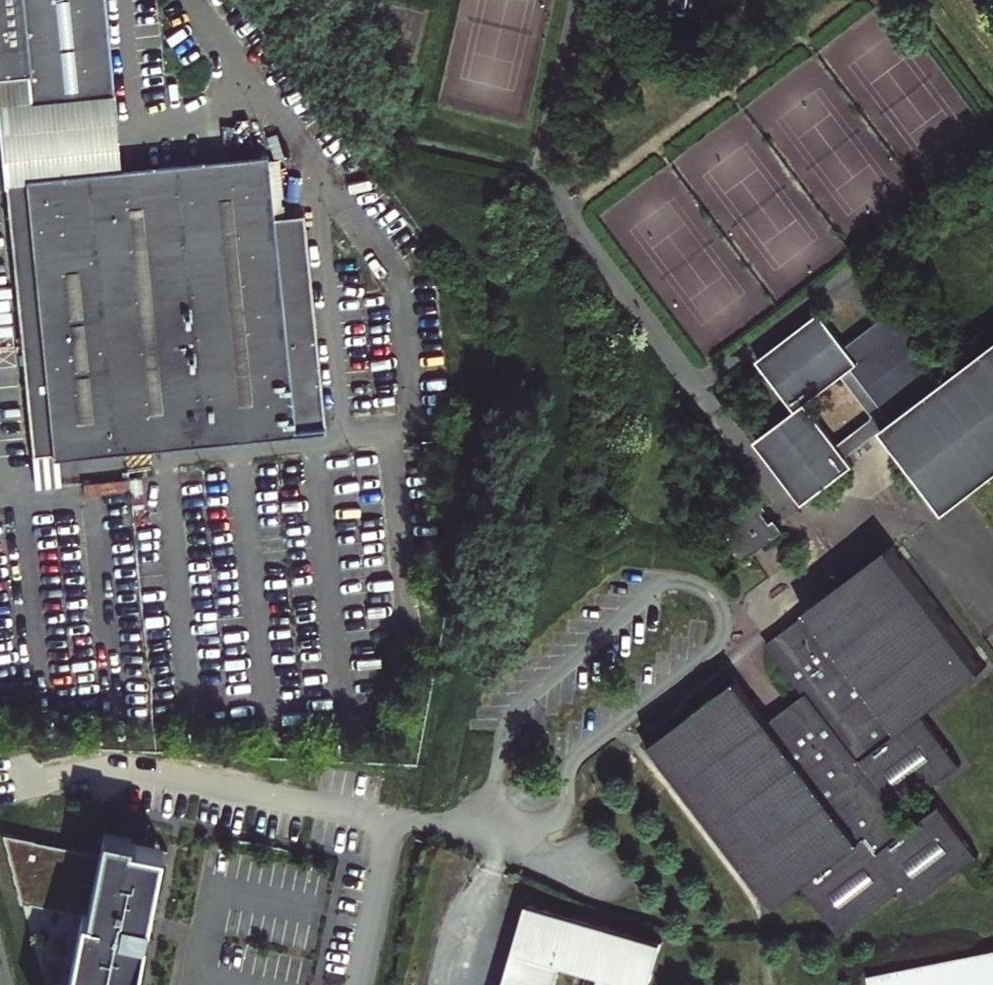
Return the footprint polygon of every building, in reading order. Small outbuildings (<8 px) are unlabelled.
[(114,94),(105,0),(0,0),(0,76),(29,73),(31,102),(114,94)] [(7,183),(122,172),(114,94),(31,102),(29,73),(0,76),(0,101),(7,183)] [(6,183),(32,455),(125,446),(317,428),(318,432),(324,431),(303,215),(274,218),(268,154),(261,154),(262,159),(122,172),(7,183),(6,183)] [(757,359),(795,410),(755,440),(802,503),(851,464),(845,456),(881,429),(943,511),(992,473),(992,344),(943,381),(890,312),(844,347),(819,313),(757,359)] [(756,496),(719,523),(728,535),(725,538),(742,560),(782,530),(773,519),(769,521),(763,512),(767,509),(756,496)] [(734,680),(644,748),(767,909),(801,883),(839,932),(902,885),(916,903),(974,856),(936,807),(908,828),(895,811),(955,766),(918,716),(982,668),(902,560),(891,543),(808,607),(810,611),(766,645),(805,695),(767,724),(734,680)] [(139,931),(144,932),(147,919),(141,918),(156,845),(104,835),(101,852),(3,833),(20,901),(83,914),(69,984),(131,984),(139,931)] [(586,922),(532,907),(509,984),(557,984),(568,949),(607,960),(599,984),(649,984),(660,944),(603,927),(600,935),(583,931),(586,922)] [(603,927),(586,922),(583,931),(600,935),(603,927)] [(869,974),(872,984),(992,984),(992,948),(869,974)]
